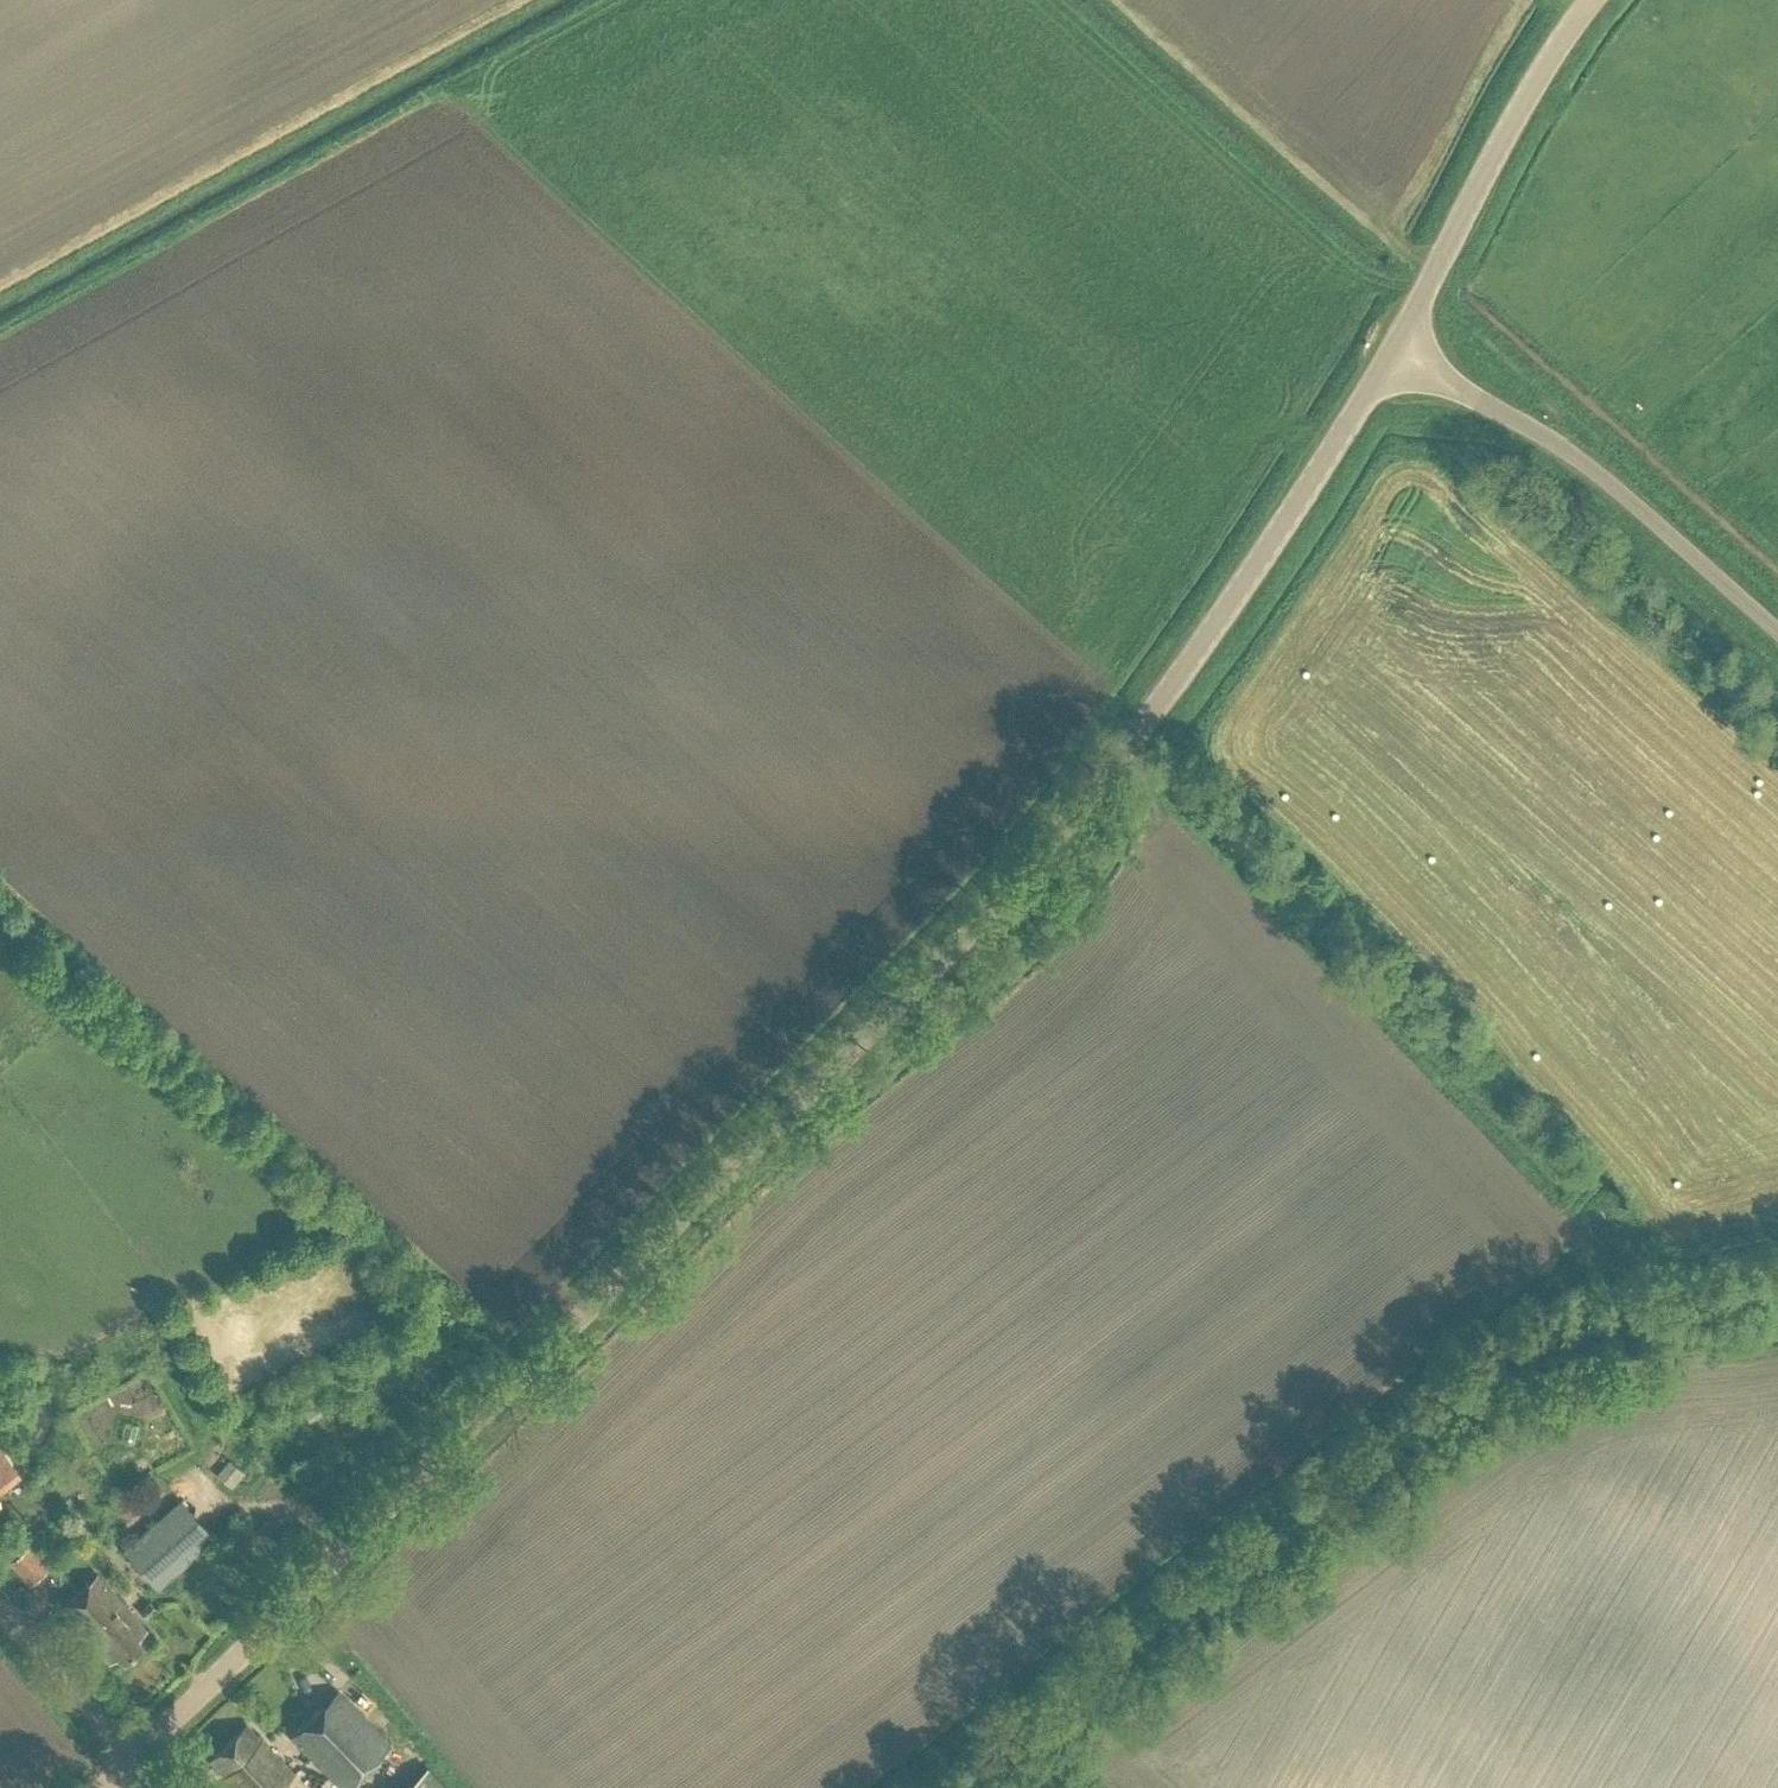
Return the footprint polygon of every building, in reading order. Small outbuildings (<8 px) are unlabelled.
[(17,1498),(9,1467),(0,1469),(0,1502),(17,1498)] [(182,1498),(121,1552),(154,1590),(216,1537),(182,1498)] [(35,1541),(10,1564),(29,1585),(54,1563),(35,1541)] [(144,1628),(95,1572),(57,1605),(82,1634),(86,1631),(96,1643),(93,1645),(107,1661),(116,1653),(120,1659),(140,1642),(135,1636),(144,1628)] [(150,1599),(139,1608),(147,1617),(157,1608),(150,1599)] [(341,1787),(348,1787),(392,1745),(338,1691),(291,1737),(341,1787)] [(208,1753),(241,1787),(272,1787),(292,1769),(243,1719),(208,1753)] [(406,1787),(451,1787),(429,1765),(406,1787)]
